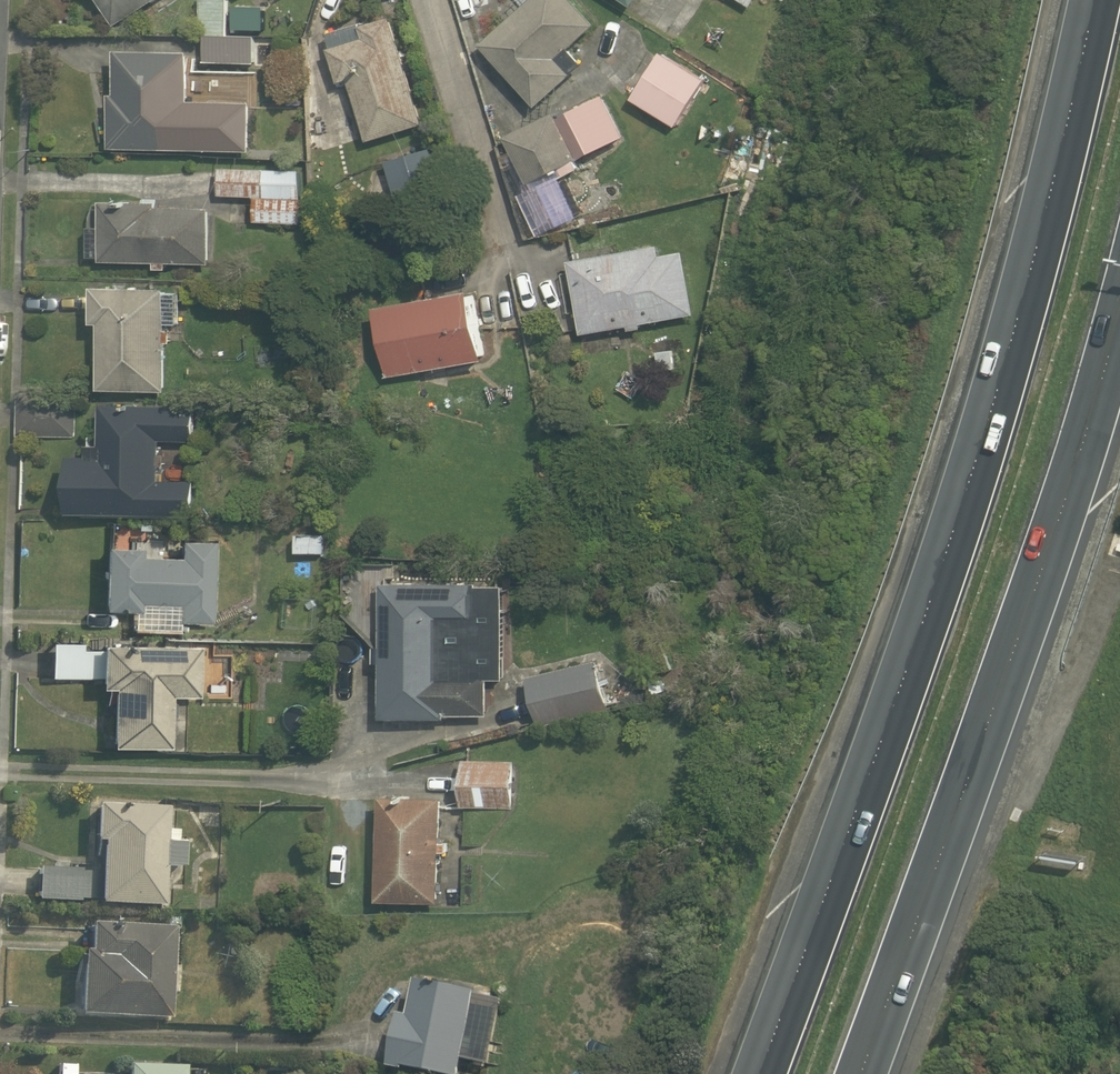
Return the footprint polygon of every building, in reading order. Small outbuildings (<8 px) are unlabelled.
[(165,0),(101,0),(120,29),(165,0)] [(603,27),(579,0),(528,0),(482,41),(540,108),(581,72),(568,58),(603,27)] [(635,9),(641,0),(621,0),(635,9)] [(328,32),(344,86),(353,84),(370,140),(427,123),(395,13),(328,32)] [(210,30),(210,56),(257,57),(257,31),(210,30)] [(122,51),(119,99),(103,98),(101,143),(116,144),(116,149),(187,153),(193,55),(122,51)] [(682,99),(697,73),(663,54),(637,99),(683,125),(694,107),(682,99)] [(606,98),(501,140),(519,186),(625,145),(606,98)] [(432,148),(390,158),(402,212),(445,202),(432,148)] [(258,197),(257,223),(300,224),(302,162),(223,160),(222,196),(258,197)] [(212,267),(219,201),(216,200),(218,171),(198,169),(197,180),(188,179),(141,174),(139,200),(104,196),(98,256),(212,267)] [(667,251),(666,244),(577,257),(588,333),(701,317),(691,247),(667,251)] [(376,293),(393,379),(504,356),(486,271),(376,293)] [(103,283),(104,323),(108,323),(109,391),(178,390),(177,297),(183,297),(182,281),(103,283)] [(187,439),(199,439),(198,400),(103,404),(105,452),(72,453),(75,516),(203,511),(201,476),(189,477),(187,439)] [(185,619),(217,620),(221,549),(106,543),(102,610),(131,612),(130,629),(184,632),(185,619)] [(350,568),(349,613),(383,647),(382,718),(490,721),(490,685),(508,686),(510,572),(350,568)] [(57,641),(56,677),(94,678),(94,696),(109,696),(108,743),(179,745),(180,698),(207,699),(208,644),(57,641)] [(523,676),(542,727),(621,697),(602,647),(523,676)] [(516,758),(467,755),(464,809),(512,812),(516,758)] [(451,797),(387,792),(379,899),(444,904),(451,797)] [(173,905),(174,842),(188,842),(188,824),(174,824),(174,801),(97,800),(96,845),(108,845),(107,904),(173,905)] [(88,957),(79,957),(75,1016),(165,1022),(172,924),(82,917),(81,936),(90,936),(88,957)] [(474,1038),(480,977),(423,971),(418,1020),(402,1018),(397,1071),(430,1073),(471,1073),(472,1061),(480,1062),(482,1038),(474,1038)] [(188,1069),(128,1064),(127,1073),(188,1073),(188,1069)]
